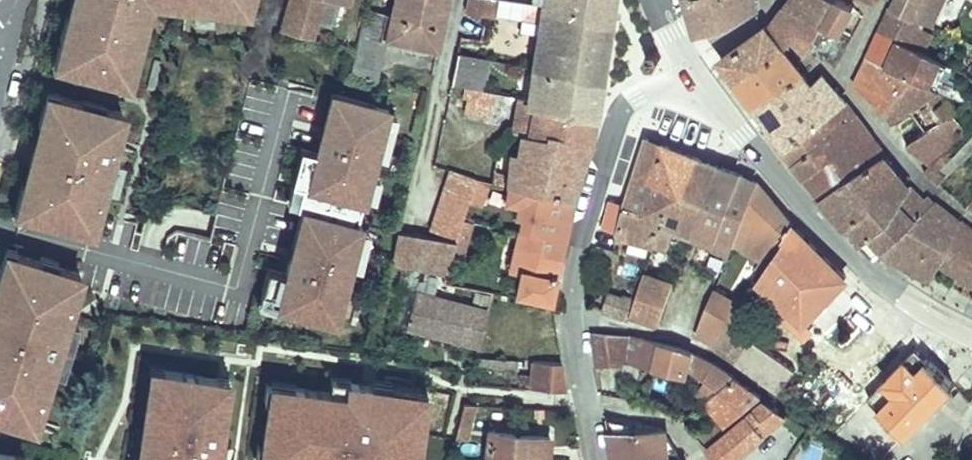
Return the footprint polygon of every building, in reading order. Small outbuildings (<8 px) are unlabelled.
[(69,15),(79,18),(68,59),(89,64),(87,71),(131,82),(139,51),(132,49),(136,33),(143,35),(153,0),(156,0),(73,0),(69,15)] [(251,1),(238,0),(217,0),(216,7),(249,10),(251,1)] [(283,31),(296,33),(313,37),(322,0),(291,0),(283,31)] [(333,27),(337,3),(323,0),(319,25),(333,27)] [(385,53),(389,37),(439,48),(449,0),(397,0),(394,10),(390,13),(377,10),(370,38),(358,36),(356,47),(385,53)] [(468,12),(478,13),(480,0),(469,0),(468,12)] [(542,4),(541,14),(610,23),(614,0),(519,0),(542,4)] [(695,26),(698,37),(728,28),(758,11),(755,0),(687,0),(695,26)] [(787,4),(822,23),(833,0),(790,0),(787,4)] [(822,23),(841,32),(854,6),(841,0),(833,0),(822,23)] [(890,6),(921,19),(930,0),(893,0),(890,6)] [(213,6),(193,4),(193,13),(212,15),(213,6)] [(822,23),(787,4),(776,21),(776,22),(794,37),(808,50),(810,47),(822,23)] [(890,6),(879,32),(915,49),(928,55),(938,35),(923,26),(925,21),(921,19),(890,6)] [(365,7),(358,36),(370,38),(377,10),(365,7)] [(534,67),(533,69),(535,69),(571,75),(601,80),(610,23),(541,14),(534,67)] [(68,59),(79,18),(69,15),(57,63),(87,71),(89,64),(68,59)] [(822,23),(810,47),(839,63),(852,38),(841,32),(822,23)] [(723,59),(740,80),(785,48),(770,30),(766,26),(723,59)] [(879,32),(868,57),(904,73),(915,49),(879,32)] [(139,51),(143,35),(136,33),(132,49),(139,51)] [(966,39),(963,46),(969,49),(971,43),(971,42),(966,39)] [(958,70),(971,76),(971,43),(969,49),(958,70)] [(356,47),(350,73),(379,80),(385,53),(356,47)] [(785,48),(740,80),(753,98),(758,105),(804,73),(785,48)] [(651,49),(647,57),(650,62),(651,63),(659,64),(662,59),(662,56),(658,49),(651,49)] [(915,49),(904,73),(905,74),(910,77),(916,79),(928,55),(915,49)] [(458,52),(451,82),(464,85),(485,90),(491,59),(468,54),(458,52)] [(904,73),(868,57),(855,85),(884,109),(910,77),(905,74),(904,73)] [(155,89),(162,60),(156,58),(148,87),(155,89)] [(535,69),(533,69),(530,94),(525,93),(524,98),(529,99),(528,106),(579,115),(596,119),(601,80),(571,75),(535,69)] [(804,73),(758,105),(774,129),(812,97),(806,90),(813,84),(804,73)] [(812,97),(774,129),(788,148),(820,121),(845,100),(823,74),(813,84),(806,90),(812,97)] [(910,77),(884,109),(894,123),(941,91),(940,90),(916,79),(910,77)] [(485,90),(464,85),(462,96),(494,104),(496,92),(485,90)] [(941,91),(894,123),(894,124),(908,143),(954,112),(957,110),(956,109),(941,91)] [(51,123),(59,95),(49,92),(42,121),(51,123)] [(390,108),(333,93),(318,152),(302,148),(293,182),(303,184),(298,205),(304,206),(286,272),(268,267),(262,290),(280,295),(278,303),(336,319),(361,222),(357,221),(362,200),(365,201),(390,108)] [(83,101),(59,95),(51,123),(42,121),(37,139),(42,140),(35,164),(30,163),(25,181),(35,184),(28,213),(52,219),(54,210),(76,216),(74,225),(92,230),(105,184),(107,184),(115,155),(117,146),(115,145),(124,112),(105,107),(103,116),(81,110),(83,101)] [(524,98),(519,97),(516,131),(523,132),(592,142),(596,119),(579,115),(528,106),(529,99),(524,98)] [(845,100),(820,121),(829,133),(856,113),(845,100)] [(103,116),(105,107),(83,101),(81,110),(103,116)] [(954,112),(908,143),(933,163),(944,151),(966,130),(954,112)] [(820,121),(788,148),(808,175),(837,149),(845,159),(874,137),(874,136),(856,113),(829,133),(820,121)] [(632,131),(602,227),(620,234),(628,207),(649,138),(632,131)] [(519,187),(573,199),(591,143),(592,142),(523,132),(521,152),(514,152),(514,156),(512,177),(512,186),(519,187)] [(837,149),(808,175),(824,195),(885,155),(887,153),(874,137),(845,159),(837,149)] [(667,145),(649,138),(628,207),(644,212),(655,179),(667,145)] [(35,164),(42,140),(37,139),(30,163),(35,164)] [(700,158),(667,145),(655,179),(677,187),(688,191),(700,159),(700,158)] [(944,151),(933,163),(940,169),(951,158),(951,157),(944,151)] [(499,153),(495,173),(503,175),(507,154),(499,153)] [(115,186),(122,157),(115,155),(107,184),(115,186)] [(885,155),(824,195),(848,225),(875,205),(888,221),(910,185),(885,155)] [(663,217),(655,241),(654,244),(663,246),(665,242),(668,243),(676,224),(694,231),(719,166),(700,159),(688,191),(677,187),(663,217)] [(940,169),(933,163),(925,170),(932,177),(940,169)] [(719,166),(694,231),(693,234),(717,241),(718,238),(735,244),(737,240),(760,183),(759,182),(744,175),(719,166)] [(434,231),(457,237),(462,219),(473,177),(451,170),(434,231)] [(495,173),(493,181),(512,186),(512,177),(503,175),(495,173)] [(476,178),(462,219),(476,222),(490,181),(476,178)] [(628,207),(620,234),(655,241),(663,217),(677,187),(655,179),(644,212),(628,207)] [(28,213),(35,184),(25,181),(18,210),(28,213)] [(770,195),(760,183),(737,240),(735,244),(741,247),(751,254),(760,262),(755,271),(761,274),(793,226),(795,224),(770,195)] [(888,221),(862,242),(877,258),(883,252),(935,202),(927,195),(924,198),(912,183),(910,185),(888,221)] [(528,249),(560,257),(573,199),(519,187),(517,197),(528,200),(521,230),(532,232),(528,249)] [(935,202),(883,252),(935,279),(943,261),(963,221),(946,208),(937,203),(935,202)] [(875,205),(848,225),(862,242),(888,221),(875,205)] [(74,225),(76,216),(54,210),(52,219),(74,225)] [(963,221),(943,261),(966,275),(969,277),(971,278),(971,228),(963,221)] [(823,256),(793,226),(761,274),(756,282),(749,293),(774,312),(781,303),(805,322),(846,278),(823,256)] [(399,230),(393,260),(448,273),(456,241),(419,234),(399,230)] [(550,300),(560,257),(528,249),(532,232),(521,230),(521,231),(512,268),(538,273),(532,297),(550,300)] [(9,273),(15,252),(7,250),(1,271),(9,273)] [(15,252),(9,273),(1,271),(0,273),(0,409),(12,413),(11,418),(33,425),(52,366),(67,317),(81,272),(57,265),(56,270),(39,265),(41,260),(15,252)] [(56,270),(57,265),(41,260),(39,265),(56,270)] [(761,274),(755,271),(750,278),(756,282),(761,274)] [(634,309),(633,311),(659,321),(674,283),(645,273),(634,309)] [(278,303),(280,295),(262,290),(260,299),(278,303)] [(715,290),(697,335),(716,342),(726,327),(742,302),(715,290)] [(408,326),(479,341),(487,307),(416,291),(408,326)] [(616,312),(631,317),(633,311),(634,309),(618,303),(616,312)] [(812,328),(805,322),(781,303),(774,312),(804,337),(812,328)] [(356,324),(360,310),(355,307),(351,323),(356,324)] [(77,320),(67,317),(52,366),(62,369),(77,320)] [(716,342),(713,347),(730,359),(780,392),(793,372),(764,352),(726,327),(716,342)] [(623,334),(588,333),(588,336),(597,374),(611,381),(609,367),(627,370),(629,362),(640,362),(645,344),(651,345),(652,342),(623,334)] [(681,349),(652,342),(651,345),(645,344),(640,362),(629,362),(688,377),(689,372),(711,383),(709,390),(704,387),(701,394),(708,398),(735,375),(726,370),(711,362),(707,361),(681,349)] [(904,433),(905,433),(954,382),(917,346),(884,380),(895,391),(879,408),(842,446),(863,459),(877,459),(904,433)] [(549,390),(568,391),(562,363),(533,360),(531,388),(545,389),(549,390)] [(158,397),(162,370),(152,369),(148,395),(158,397)] [(221,428),(212,427),(219,379),(162,370),(158,397),(148,395),(141,446),(150,447),(149,459),(217,459),(221,428)] [(611,381),(597,374),(598,380),(601,388),(612,386),(611,381)] [(735,375),(708,398),(708,399),(727,426),(764,394),(735,375)] [(221,428),(229,380),(219,379),(212,427),(221,428)] [(868,397),(830,438),(842,446),(879,408),(895,391),(884,380),(868,397)] [(263,448),(283,451),(281,459),(332,459),(341,459),(416,459),(423,416),(413,414),(416,390),(391,387),(390,392),(369,388),(370,383),(350,381),(348,395),(273,384),(263,448)] [(390,392),(391,387),(370,383),(369,388),(390,392)] [(959,392),(952,399),(963,411),(970,403),(959,392)] [(0,409),(0,415),(11,418),(12,413),(0,409)] [(717,459),(734,459),(766,433),(757,424),(764,418),(757,410),(708,450),(717,459)] [(490,459),(546,459),(548,439),(493,432),(490,459)] [(611,432),(611,434),(615,459),(672,459),(668,433),(643,432),(611,432)] [(150,447),(141,446),(138,459),(149,459),(150,447)]
